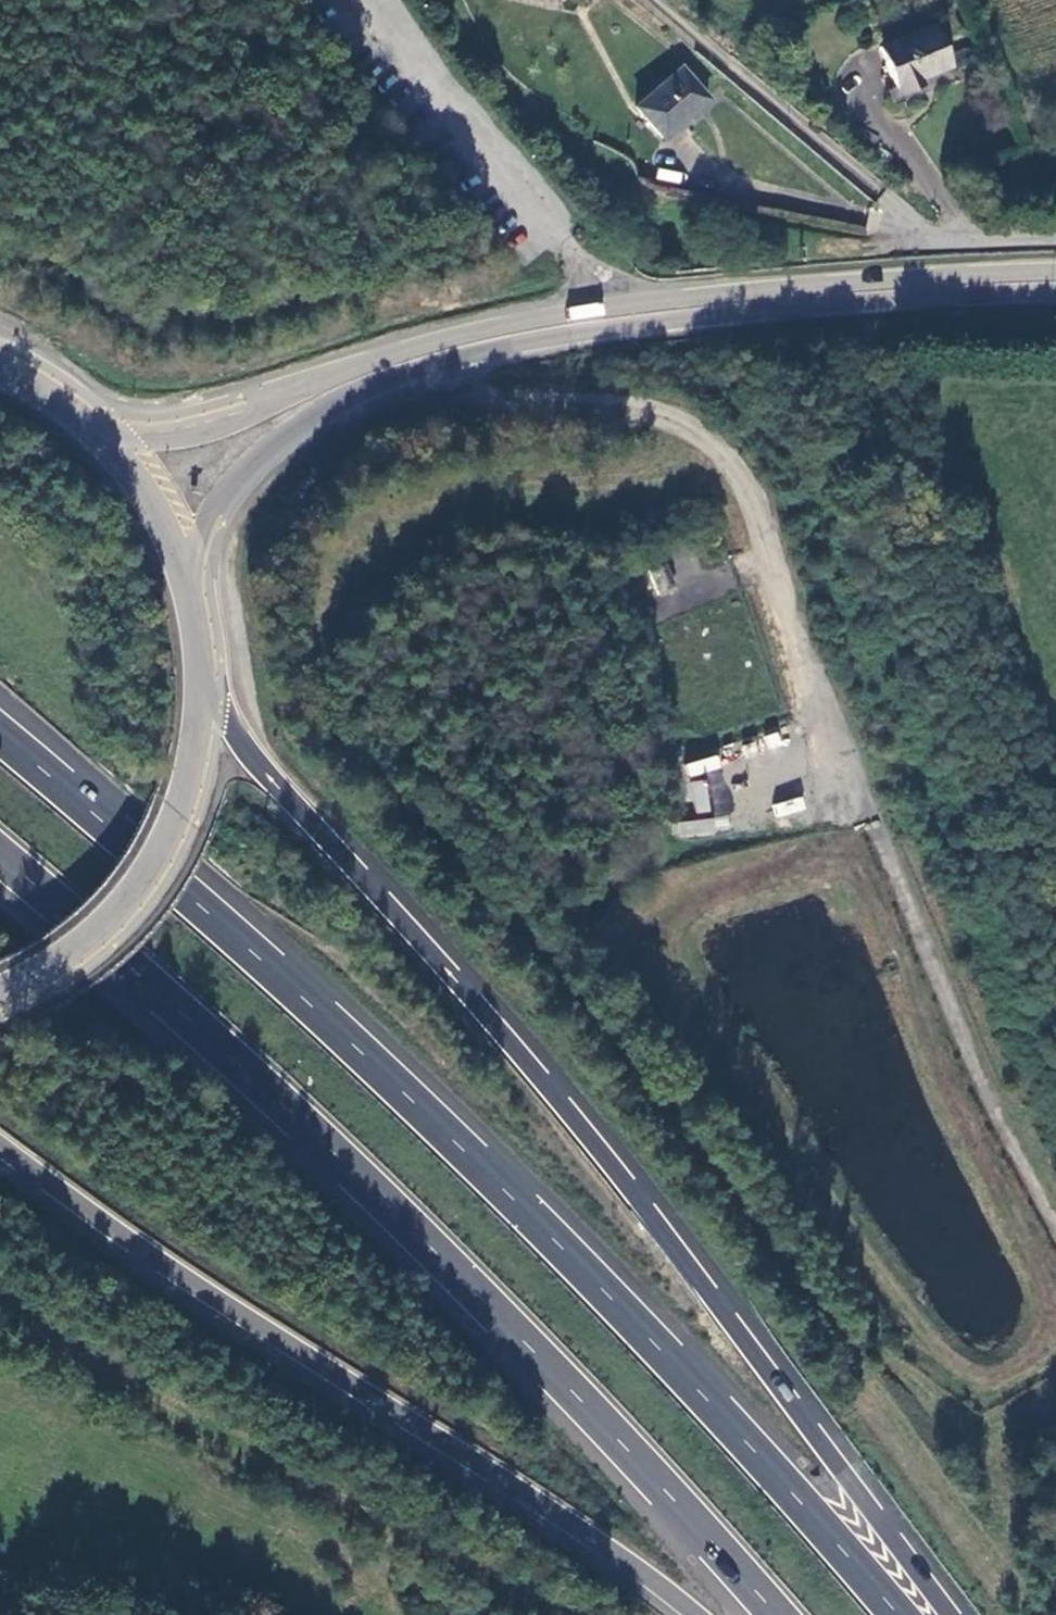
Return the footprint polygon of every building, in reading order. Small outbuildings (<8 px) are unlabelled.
[(879,47),(896,90),(898,94),(924,86),(922,80),(952,69),(935,26),(879,47)] [(707,99),(682,70),(638,108),(662,137),(707,99)] [(457,173),(444,160),(437,166),(450,181),(457,173)] [(666,567),(649,573),(657,595),(674,589),(666,567)] [(687,778),(722,768),(718,755),(684,764),(687,778)] [(689,782),(693,814),(711,812),(706,779),(689,782)] [(711,809),(727,810),(730,782),(713,781),(711,809)] [(676,839),(716,833),(713,817),(674,824),(676,839)]
